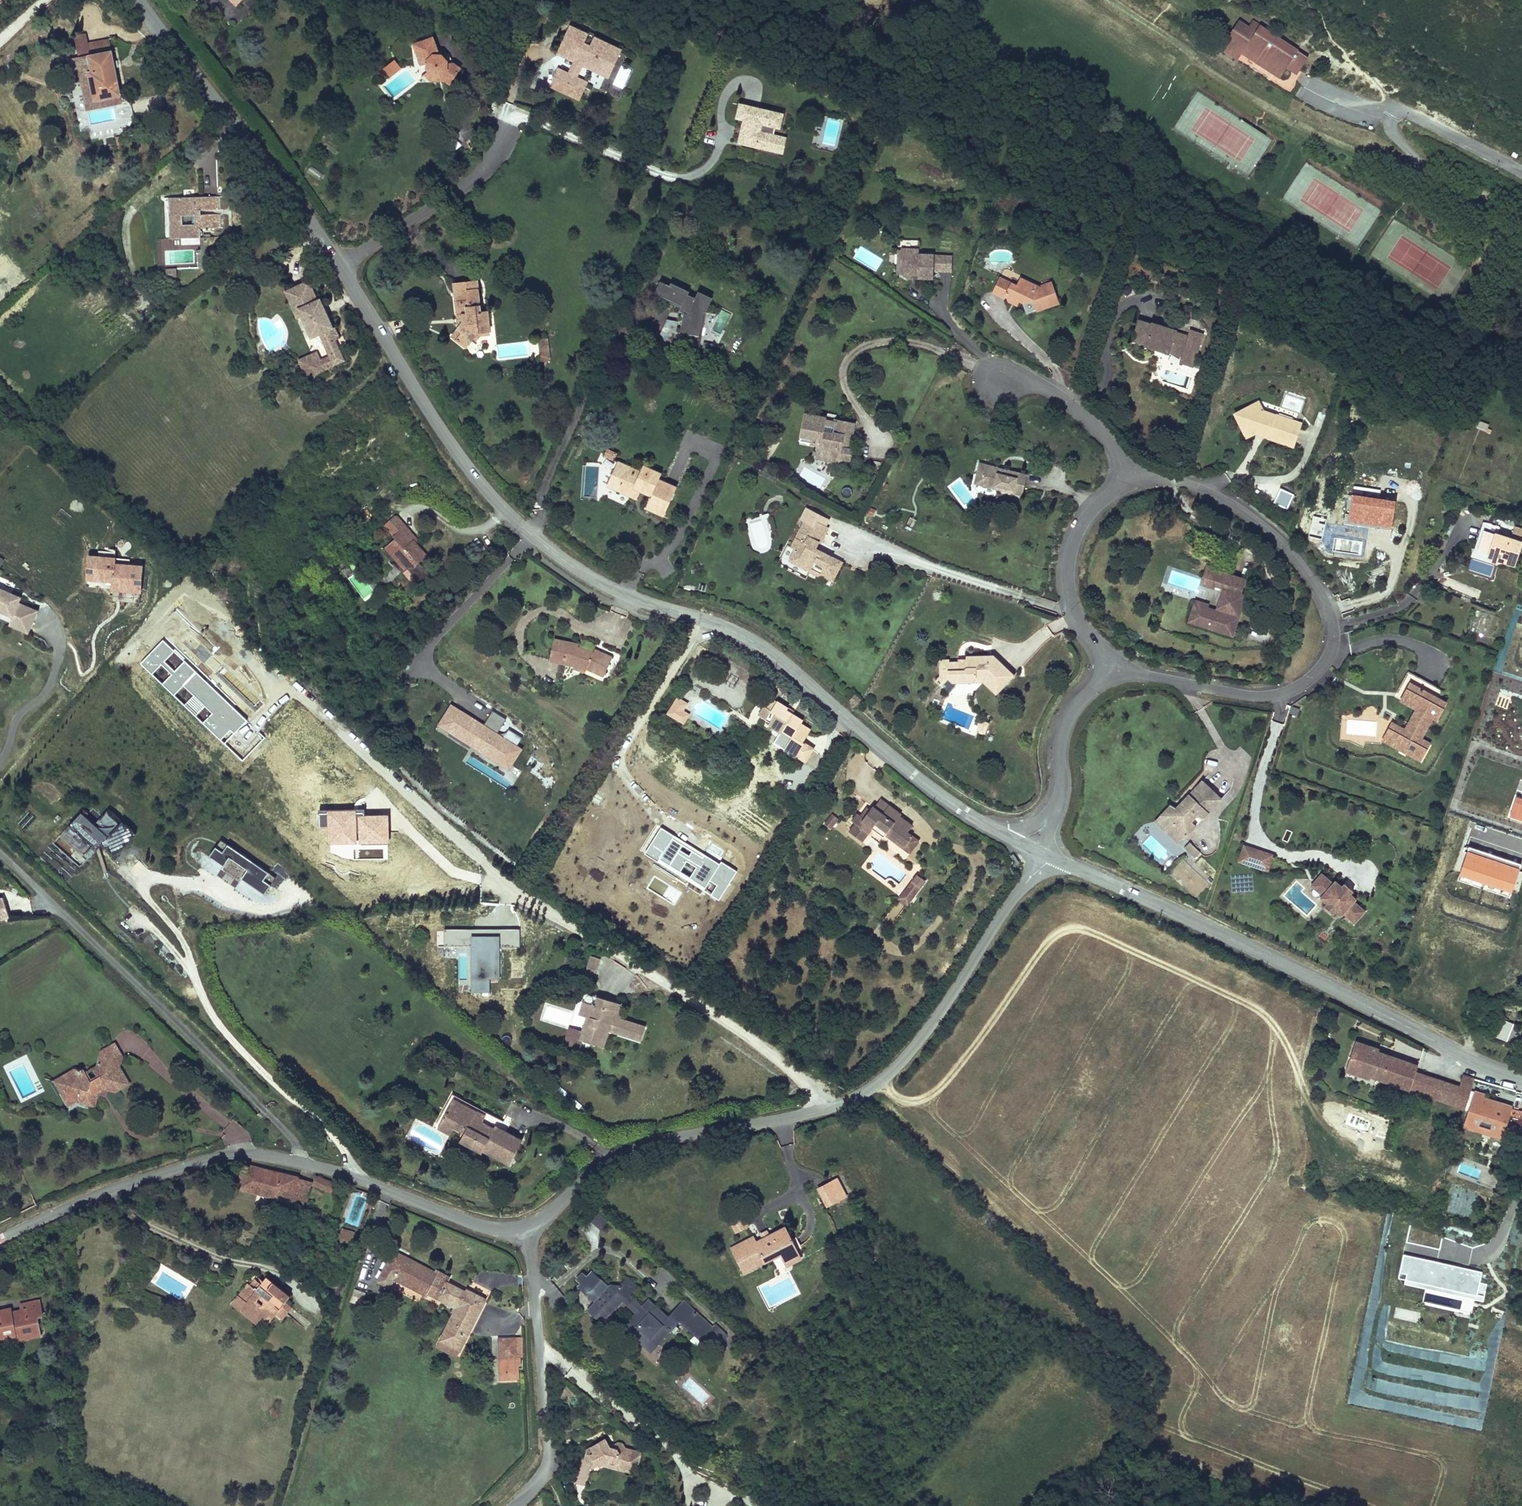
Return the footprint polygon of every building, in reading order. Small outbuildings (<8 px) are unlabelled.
[(244,0),(240,0),(236,4),(231,0),(230,0),(228,2),(244,17),(252,8),(244,0)] [(1248,29),(1238,23),(1221,52),(1234,60),(1239,53),(1241,54),(1244,56),(1281,79),(1288,68),(1299,75),(1310,57),(1252,22),(1248,29)] [(614,48),(573,31),(562,56),(604,73),(614,48)] [(88,58),(112,53),(109,39),(86,44),(84,32),(72,35),(77,61),(81,60),(83,69),(88,68),(90,74),(92,73),(88,58)] [(437,58),(432,41),(411,49),(419,69),(425,67),(426,71),(427,74),(429,76),(431,78),(436,81),(437,81),(439,81),(450,88),(460,73),(454,68),(448,70),(448,68),(447,65),(446,63),(444,61),(441,59),(440,58),(437,58)] [(620,50),(614,48),(604,73),(610,76),(620,50)] [(121,96),(112,53),(88,58),(92,73),(90,74),(93,90),(86,92),(88,103),(96,101),(121,96)] [(387,80),(397,73),(390,64),(381,71),(387,80)] [(567,93),(573,78),(562,73),(556,89),(567,93)] [(589,85),(573,78),(567,93),(583,100),(589,85)] [(96,101),(88,103),(90,109),(123,101),(121,96),(96,101)] [(773,138),(775,129),(778,130),(781,117),(759,112),(760,108),(741,104),(740,107),(739,107),(736,121),(743,122),(741,131),(745,132),(744,137),(740,136),(738,145),(773,153),(776,139),(773,138)] [(123,129),(125,138),(137,135),(136,127),(123,129)] [(126,147),(125,138),(117,139),(119,148),(126,147)] [(780,155),(783,140),(776,139),(773,153),(780,155)] [(212,190),(188,191),(188,195),(178,195),(177,191),(164,191),(164,231),(196,231),(196,221),(213,221),(213,208),(197,209),(197,204),(212,203),(212,190)] [(209,231),(196,231),(196,251),(202,251),(202,244),(208,244),(209,231)] [(935,259),(935,257),(919,258),(919,252),(902,252),(902,258),(902,263),(905,263),(905,269),(897,269),(898,279),(903,279),(907,284),(914,278),(919,278),(919,282),(935,282),(935,274),(935,259)] [(953,273),(952,259),(935,259),(935,274),(953,273)] [(302,269),(285,277),(294,297),(290,299),(293,306),(305,329),(312,326),(321,345),(326,356),(341,349),(331,330),(336,328),(331,317),(329,318),(314,287),(311,288),(302,269)] [(1043,289),(1014,274),(1008,285),(1016,288),(1019,282),(1037,291),(1043,289)] [(294,297),(285,277),(277,281),(290,307),(293,306),(290,299),(294,297)] [(1058,306),(1051,286),(1043,289),(1037,291),(1019,282),(1016,288),(1008,285),(1001,281),(994,296),(1009,303),(1010,300),(1023,307),(1032,304),(1036,314),(1058,306)] [(482,317),(479,286),(455,288),(458,320),(463,320),(464,329),(459,335),(453,341),(467,353),(480,337),(490,336),(489,316),(482,317)] [(707,318),(711,309),(697,303),(696,304),(661,288),(656,299),(665,303),(664,305),(682,314),(681,317),(685,319),(681,338),(679,338),(677,349),(689,351),(691,345),(692,346),(693,341),(700,342),(704,318),(707,318)] [(711,309),(713,304),(699,297),(697,303),(711,309)] [(1195,370),(1206,337),(1193,333),(1191,339),(1178,334),(1179,333),(1154,324),(1153,328),(1140,323),(1134,343),(1147,347),(1146,350),(1171,358),(1171,355),(1184,359),(1182,365),(1195,370)] [(659,346),(677,349),(679,338),(678,337),(680,328),(668,325),(659,346)] [(298,370),(326,356),(321,345),(312,349),(309,343),(290,352),(298,370)] [(550,363),(549,350),(540,350),(541,358),(535,364),(541,371),(550,363)] [(1265,405),(1253,411),(1272,418),(1265,405)] [(1297,453),(1305,431),(1272,418),(1253,411),(1247,415),(1242,428),(1246,434),(1259,439),(1265,435),(1273,438),(1271,443),(1297,453)] [(1247,415),(1238,421),(1242,428),(1247,415)] [(854,441),(856,427),(811,419),(806,447),(821,450),(821,455),(831,457),(830,460),(845,463),(853,464),(854,455),(851,455),(848,454),(851,440),(854,441)] [(1477,426),(1486,430),(1489,424),(1480,420),(1477,426)] [(1259,439),(1246,434),(1251,442),(1259,439)] [(603,456),(615,460),(617,451),(606,447),(603,456)] [(821,455),(819,464),(844,468),(845,463),(830,460),(831,457),(821,455)] [(620,465),(615,475),(621,478),(626,468),(620,465)] [(1024,501),(1030,478),(983,465),(980,474),(985,476),(983,486),(1006,492),(1005,496),(1024,501)] [(608,488),(634,502),(638,495),(649,501),(645,509),(661,518),(676,491),(658,481),(660,478),(643,469),(639,475),(626,468),(621,478),(615,475),(608,488)] [(980,474),(977,488),(1005,496),(1006,492),(983,486),(985,476),(980,474)] [(1399,503),(1349,494),(1343,528),(1394,536),(1399,503)] [(61,508),(54,517),(65,525),(72,517),(61,508)] [(404,525),(392,512),(382,521),(394,534),(404,525)] [(416,550),(408,541),(411,539),(407,534),(410,532),(404,525),(394,534),(381,545),(401,567),(405,563),(408,566),(416,559),(412,554),(416,550)] [(838,572),(841,564),(818,553),(821,546),(824,547),(831,532),(817,525),(815,531),(805,526),(793,553),(798,555),(793,568),(823,582),(824,579),(836,584),(841,574),(838,572)] [(1485,530),(1478,553),(1488,556),(1487,561),(1517,570),(1521,556),(1521,542),(1485,530)] [(423,552),(411,539),(408,541),(416,550),(412,554),(416,559),(423,552)] [(88,556),(86,579),(113,582),(112,591),(141,594),(144,566),(115,563),(116,559),(88,556)] [(349,570),(342,562),(338,565),(345,573),(349,570)] [(1213,572),(1208,571),(1203,588),(1211,590),(1212,586),(1209,585),(1213,572)] [(1243,595),(1247,582),(1213,572),(1209,585),(1212,586),(1226,590),(1230,591),(1223,615),(1219,614),(1208,611),(1206,610),(1202,624),(1220,629),(1221,626),(1224,628),(1224,629),(1233,631),(1243,595)] [(16,592),(20,582),(0,573),(0,584),(16,592)] [(0,584),(0,609),(2,610),(17,616),(13,625),(25,630),(27,624),(35,628),(43,609),(24,601),(26,596),(16,592),(0,584)] [(1230,591),(1226,590),(1219,614),(1223,615),(1230,591)] [(1237,638),(1249,597),(1243,595),(1233,631),(1224,629),(1224,628),(1221,626),(1220,629),(1202,624),(1206,610),(1208,611),(1209,606),(1199,603),(1192,625),(1237,638)] [(33,633),(35,628),(27,624),(25,630),(33,633)] [(578,639),(553,636),(551,658),(576,661),(576,656),(591,657),(589,661),(604,667),(613,649),(604,644),(603,646),(598,643),(578,643),(578,639)] [(591,657),(576,656),(576,661),(575,665),(587,666),(589,661),(591,657)] [(1003,695),(1018,680),(996,658),(965,661),(966,668),(961,668),(960,664),(952,665),(951,662),(941,663),(943,679),(946,679),(953,678),(956,683),(959,686),(977,684),(979,680),(989,679),(1003,695)] [(942,683),(948,690),(956,683),(953,678),(946,679),(942,683)] [(1000,698),(1003,695),(989,679),(979,680),(977,684),(986,684),(1000,698)] [(1398,735),(1389,751),(1425,770),(1433,753),(1423,748),(1435,726),(1441,729),(1449,713),(1443,709),(1437,706),(1423,698),(1421,697),(1426,689),(1411,681),(1400,702),(1406,706),(1426,716),(1412,742),(1409,740),(1398,735)] [(1447,701),(1426,689),(1421,697),(1423,698),(1437,706),(1443,709),(1447,701)] [(687,701),(677,694),(668,709),(677,715),(683,706),(687,701)] [(856,694),(851,700),(856,705),(862,699),(856,694)] [(791,703),(780,696),(772,707),(768,704),(762,712),(774,721),(772,724),(783,732),(785,729),(793,734),(784,746),(796,755),(797,752),(807,740),(804,738),(812,726),(804,719),(805,718),(794,711),(788,706),(791,703)] [(509,730),(504,738),(497,733),(507,718),(494,710),(484,725),(452,704),(438,726),(508,771),(522,749),(516,745),(521,737),(509,730)] [(683,706),(677,715),(684,720),(690,710),(683,706)] [(1412,742),(1426,716),(1406,706),(1404,709),(1421,718),(1409,740),(1412,742)] [(1304,719),(1294,716),(1292,723),(1302,726),(1304,719)] [(783,732),(772,724),(770,727),(781,735),(783,732)] [(987,740),(991,730),(982,726),(978,736),(987,740)] [(1389,751),(1398,735),(1395,733),(1386,749),(1389,751)] [(814,745),(807,740),(797,752),(805,758),(814,745)] [(1211,817),(1225,802),(1205,785),(1184,808),(1188,812),(1185,815),(1176,809),(1171,823),(1176,833),(1173,836),(1180,843),(1187,834),(1194,836),(1203,826),(1199,822),(1204,816),(1211,817)] [(896,814),(879,798),(870,807),(868,806),(866,809),(859,816),(856,813),(848,821),(851,824),(846,830),(857,840),(867,829),(871,825),(883,835),(892,844),(895,840),(900,845),(908,836),(903,832),(907,827),(895,816),(896,814)] [(108,805),(94,822),(86,814),(89,811),(83,806),(61,832),(66,836),(74,828),(91,843),(97,847),(102,841),(116,854),(137,830),(108,805)] [(862,805),(856,813),(859,816),(866,809),(862,805)] [(1171,823),(1176,809),(1161,825),(1173,836),(1176,833),(1171,823)] [(828,828),(835,818),(829,813),(821,824),(828,828)] [(867,829),(878,840),(883,835),(871,825),(867,829)] [(1185,847),(1194,836),(1187,834),(1180,843),(1185,847)] [(895,840),(892,844),(903,854),(914,842),(908,836),(900,845),(895,840)] [(263,879),(268,871),(220,839),(208,857),(196,849),(190,858),(217,876),(222,868),(238,878),(263,896),(271,885),(263,879)] [(1196,845),(1199,848),(1204,843),(1200,840),(1196,845)] [(89,857),(97,847),(91,843),(83,852),(89,857)] [(1204,843),(1199,848),(1205,854),(1210,848),(1204,843)] [(1251,874),(1257,858),(1247,854),(1242,870),(1251,874)] [(1270,880),(1276,864),(1257,858),(1251,874),(1270,880)] [(269,872),(264,879),(272,884),(277,877),(269,872)] [(914,890),(920,883),(912,877),(906,884),(914,890)] [(1357,911),(1359,909),(1353,904),(1356,901),(1347,893),(1345,896),(1338,890),(1336,893),(1325,883),(1319,890),(1330,900),(1325,905),(1323,908),(1329,914),(1327,916),(1336,924),(1338,921),(1344,926),(1346,924),(1357,934),(1368,921),(1357,911)] [(901,907),(914,890),(906,884),(893,901),(901,907)] [(1330,900),(1319,890),(1313,895),(1325,905),(1330,900)] [(11,916),(5,897),(0,898),(0,919),(11,916)] [(442,948),(519,947),(519,927),(442,928),(442,948)] [(580,958),(592,962),(594,956),(582,952),(580,958)] [(501,955),(471,955),(471,981),(501,981),(501,955)] [(592,962),(580,958),(576,971),(587,975),(592,962)] [(590,996),(587,1005),(592,1006),(593,1003),(598,1005),(600,1000),(590,996)] [(605,1049),(609,1034),(642,1044),(645,1033),(612,1022),(614,1016),(617,1017),(620,1009),(616,1005),(600,1000),(598,1005),(593,1003),(592,1006),(587,1005),(583,1017),(585,1017),(582,1025),(589,1027),(584,1042),(605,1049)] [(1490,1022),(1485,1036),(1500,1041),(1505,1028),(1490,1022)] [(589,1027),(582,1025),(578,1040),(584,1042),(589,1027)] [(1368,1077),(1384,1083),(1392,1059),(1376,1054),(1376,1052),(1353,1044),(1343,1073),(1367,1081),(1368,1077)] [(81,1069),(63,1077),(69,1092),(65,1093),(69,1103),(77,1100),(87,1104),(97,1100),(99,1096),(97,1090),(104,1087),(107,1093),(118,1096),(130,1092),(131,1086),(125,1071),(129,1064),(123,1050),(109,1055),(102,1067),(97,1069),(101,1080),(93,1083),(89,1072),(81,1069)] [(1384,1083),(1407,1091),(1414,1073),(1415,1067),(1392,1059),(1384,1083)] [(97,1069),(89,1072),(93,1083),(101,1080),(97,1069)] [(1418,1094),(1424,1076),(1414,1073),(1407,1091),(1418,1094)] [(1444,1083),(1437,1101),(1462,1109),(1462,1108),(1467,1088),(1470,1076),(1460,1073),(1457,1082),(1460,1083),(1459,1088),(1444,1083)] [(1437,1101),(1444,1083),(1424,1076),(1418,1094),(1437,1101)] [(69,1092),(63,1077),(59,1078),(65,1093),(69,1092)] [(104,1087),(97,1090),(99,1096),(107,1093),(104,1087)] [(1505,1121),(1509,1106),(1510,1104),(1481,1096),(1482,1093),(1467,1088),(1462,1108),(1467,1109),(1463,1125),(1500,1136),(1505,1121)] [(490,1126),(492,1122),(457,1106),(450,1121),(454,1123),(459,1111),(490,1126)] [(1518,1124),(1521,1110),(1509,1106),(1505,1121),(1518,1124)] [(517,1133),(492,1122),(490,1126),(459,1111),(454,1123),(450,1121),(443,1136),(448,1139),(451,1131),(464,1137),(461,1143),(469,1146),(471,1143),(475,1144),(468,1157),(489,1166),(490,1164),(492,1158),(518,1170),(529,1148),(514,1141),(517,1133)] [(1364,1124),(1378,1130),(1381,1121),(1367,1115),(1364,1124)] [(451,1131),(448,1139),(446,1142),(459,1148),(461,1143),(464,1137),(451,1131)] [(518,1170),(492,1158),(490,1164),(516,1176),(518,1170)] [(298,1179),(247,1162),(239,1187),(290,1203),(292,1200),(304,1204),(306,1196),(293,1192),(298,1179)] [(1498,1190),(1501,1183),(1492,1174),(1485,1186),(1498,1190)] [(334,1192),(338,1183),(319,1175),(315,1184),(334,1192)] [(846,1195),(837,1178),(818,1187),(826,1205),(846,1195)] [(310,1183),(298,1179),(293,1192),(306,1196),(310,1183)] [(601,1229),(609,1221),(598,1211),(590,1220),(601,1229)] [(355,1227),(345,1223),(340,1234),(350,1238),(355,1227)] [(795,1258),(789,1245),(793,1243),(786,1230),(757,1245),(755,1239),(733,1250),(744,1271),(764,1261),(766,1265),(782,1257),(785,1262),(795,1258)] [(795,1258),(785,1262),(788,1268),(802,1261),(793,1243),(789,1245),(795,1258)] [(449,1275),(435,1267),(434,1271),(393,1250),(377,1280),(388,1285),(393,1277),(429,1296),(431,1291),(458,1305),(442,1336),(458,1344),(483,1296),(465,1287),(464,1289),(447,1280),(449,1275)] [(1482,1272),(1404,1254),(1399,1276),(1404,1277),(1402,1283),(1485,1302),(1486,1296),(1489,1285),(1480,1282),(1482,1272)] [(764,1261),(744,1271),(745,1275),(766,1265),(764,1261)] [(657,1345),(676,1325),(672,1321),(669,1318),(656,1307),(650,1313),(642,1306),(629,1294),(636,1287),(627,1278),(619,1287),(621,1289),(616,1295),(612,1291),(610,1293),(607,1291),(609,1289),(591,1272),(588,1276),(580,1284),(578,1286),(596,1303),(589,1311),(604,1324),(622,1303),(633,1313),(637,1317),(626,1329),(637,1339),(643,1332),(657,1345)] [(256,1273),(239,1295),(246,1300),(240,1308),(255,1319),(257,1316),(264,1321),(270,1313),(274,1316),(279,1309),(285,1314),(292,1305),(286,1301),(292,1293),(267,1274),(264,1279),(256,1273)] [(588,1276),(580,1278),(573,1286),(580,1284),(588,1276)] [(546,1293),(555,1306),(565,1299),(556,1286),(546,1293)] [(246,1300),(239,1295),(233,1302),(240,1308),(246,1300)] [(5,1328),(4,1325),(15,1322),(17,1329),(18,1335),(43,1329),(39,1311),(42,1310),(40,1299),(11,1307),(10,1303),(0,1305),(0,1329),(5,1328)] [(648,1300),(642,1306),(650,1313),(656,1307),(648,1300)] [(709,1347),(720,1335),(684,1302),(678,1308),(686,1315),(681,1321),(695,1334),(699,1330),(706,1337),(703,1341),(709,1347)] [(676,1316),(681,1321),(686,1315),(678,1308),(669,1318),(672,1321),(676,1316)] [(637,1317),(633,1313),(622,1325),(626,1329),(637,1317)] [(262,1324),(264,1321),(257,1316),(255,1319),(262,1324)] [(15,1322),(4,1325),(5,1328),(0,1329),(0,1333),(17,1329),(15,1322)] [(699,1330),(695,1334),(703,1341),(706,1337),(699,1330)] [(651,1352),(657,1345),(643,1332),(637,1339),(651,1352)] [(458,1344),(442,1336),(438,1343),(455,1351),(458,1344)] [(521,1362),(521,1353),(515,1354),(514,1336),(499,1338),(502,1371),(519,1369),(518,1362),(521,1362)] [(522,1353),(520,1336),(514,1336),(515,1354),(521,1353),(522,1353)] [(519,1377),(519,1369),(502,1371),(502,1378),(519,1377)] [(643,1469),(646,1458),(630,1453),(627,1449),(623,1448),(619,1451),(618,1453),(614,1452),(613,1449),(610,1444),(593,1454),(590,1462),(596,1473),(604,1468),(605,1470),(607,1469),(614,1465),(622,1467),(626,1474),(636,1477),(639,1468),(643,1469)] [(626,1474),(622,1467),(614,1465),(607,1469),(626,1474)]
